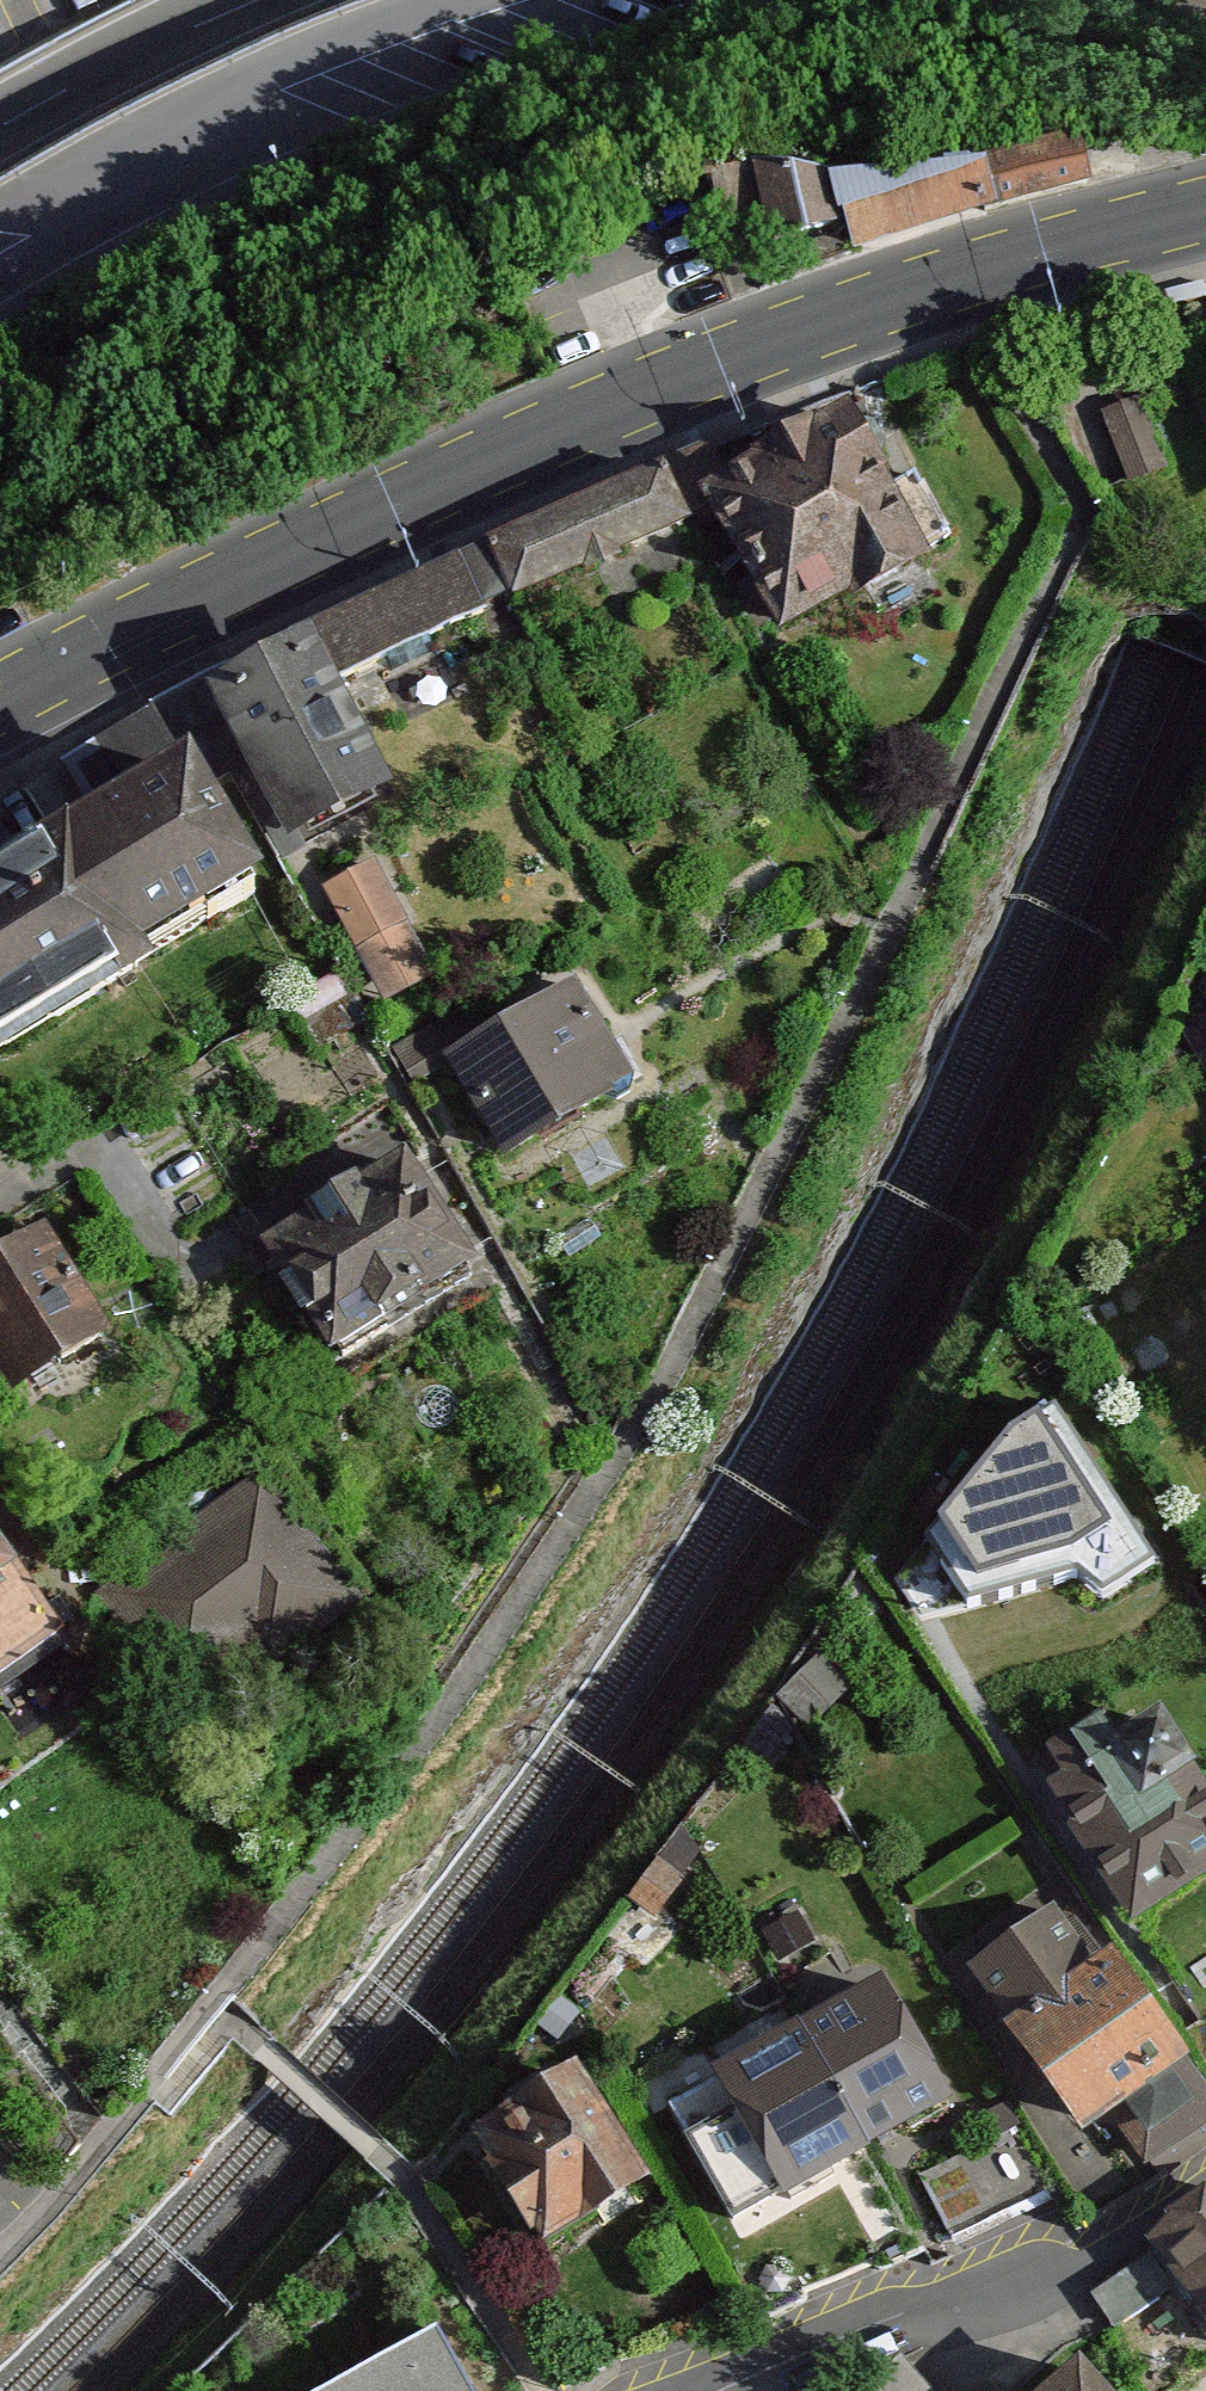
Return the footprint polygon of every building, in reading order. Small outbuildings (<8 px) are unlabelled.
[(973,163),(993,212),(1102,185),(1087,152),(973,163)] [(834,222),(845,261),(993,212),(973,163),(823,180),(834,222)] [(823,180),(696,190),(717,244),(834,222),(823,180)] [(1175,475),(1146,400),(1097,419),(1126,494),(1175,475)] [(889,498),(843,405),(689,486),(698,514),(778,654),(933,569),(889,498)] [(698,514),(677,458),(305,624),(331,682),(698,514)] [(921,478),(889,498),(933,569),(965,549),(921,478)] [(198,689),(285,846),(392,788),(331,682),(305,624),(198,689)] [(262,897),(170,749),(0,854),(0,1058),(262,897)] [(383,865),(308,902),(366,1018),(440,981),(383,865)] [(439,1059),(501,1170),(640,1087),(579,980),(439,1059)] [(1187,1033),(1205,1071),(1205,1023),(1187,1033)] [(252,1246),(331,1380),(487,1289),(408,1155),(252,1246)] [(1,1396),(111,1333),(46,1221),(0,1247),(0,1394),(1,1396)] [(1151,1553),(1051,1408),(1016,1428),(934,1537),(967,1590),(1073,1561),(1102,1582),(1151,1553)] [(255,1478),(100,1606),(181,1703),(263,1636),(293,1671),(366,1611),(255,1478)] [(16,1590),(0,1566),(0,1601),(16,1590)] [(1154,1714),(1109,1743),(1095,1722),(1026,1766),(1130,1928),(1205,1879),(1205,1796),(1154,1714)] [(1050,1909),(967,1966),(1083,2135),(1189,2064),(1112,1952),(1090,1967),(1050,1909)] [(841,2009),(670,2103),(731,2215),(891,2127),(948,2095),(886,1984),(841,2009)] [(572,2072),(474,2130),(535,2238),(634,2181),(572,2072)] [(1149,2268),(1205,2346),(1205,2226),(1149,2268)] [(434,2339),(331,2390),(460,2390),(434,2339)] [(1039,2390),(1090,2390),(1069,2366),(1039,2390)]
